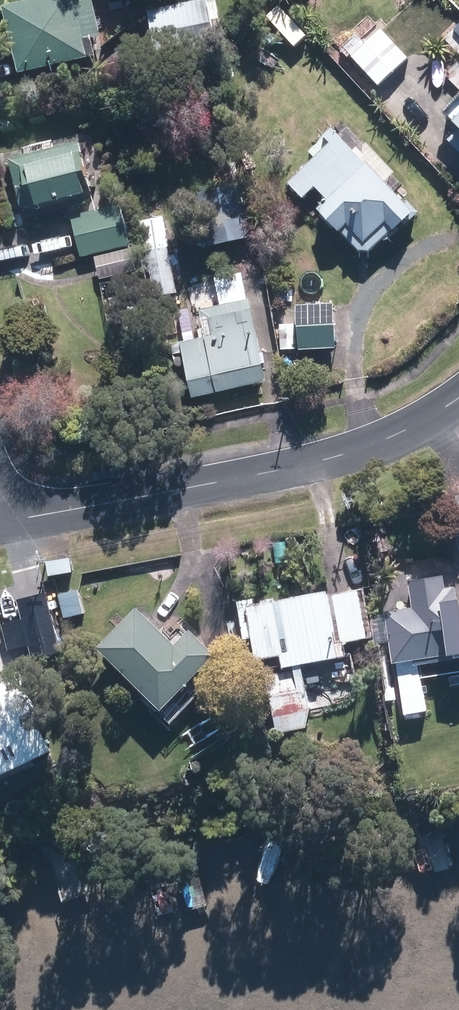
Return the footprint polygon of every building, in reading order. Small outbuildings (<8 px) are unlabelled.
[(14,75),(93,56),(89,40),(98,38),(90,0),(32,0),(0,7),(0,12),(5,32),(0,33),(0,51),(9,48),(14,75)] [(152,54),(213,44),(206,0),(188,0),(188,4),(145,11),(152,54)] [(347,56),(377,88),(407,59),(379,31),(364,45),(353,34),(337,50),(346,58),(347,56)] [(449,124),(458,134),(458,114),(449,124)] [(356,253),(367,254),(409,214),(390,194),(402,182),(362,141),(350,153),(329,130),(322,137),(327,143),(286,183),(300,198),(312,188),(325,202),(316,211),(356,253)] [(5,160),(18,211),(80,195),(75,175),(82,173),(75,143),(5,160)] [(197,194),(208,246),(248,237),(237,186),(197,194)] [(70,217),(80,259),(126,248),(116,206),(70,217)] [(146,220),(149,245),(166,243),(163,218),(146,220)] [(94,260),(98,280),(132,273),(127,253),(94,260)] [(178,343),(189,398),(263,383),(241,273),(213,278),(218,306),(197,310),(203,338),(178,343)] [(294,306),(296,352),(334,349),(332,305),(294,306)] [(457,551),(458,551),(458,503),(448,506),(457,551)] [(44,563),(47,578),(70,574),(67,558),(44,563)] [(391,665),(458,655),(458,602),(454,603),(452,588),(443,589),(441,577),(406,583),(410,609),(383,613),(391,665)] [(88,613),(81,587),(60,592),(67,618),(88,613)] [(243,607),(254,662),(265,660),(275,712),(300,707),(293,667),(343,658),(341,646),(371,640),(362,590),(326,597),(325,592),(243,607)] [(30,662),(64,653),(49,592),(15,601),(20,620),(0,625),(0,630),(6,652),(26,647),(30,662)] [(94,651),(158,713),(213,658),(186,632),(172,647),(135,610),(94,651)] [(396,671),(403,716),(424,713),(417,668),(396,671)] [(48,752),(37,730),(47,725),(42,715),(32,720),(9,672),(0,676),(0,776),(48,752)] [(393,725),(396,742),(408,740),(405,723),(393,725)]
